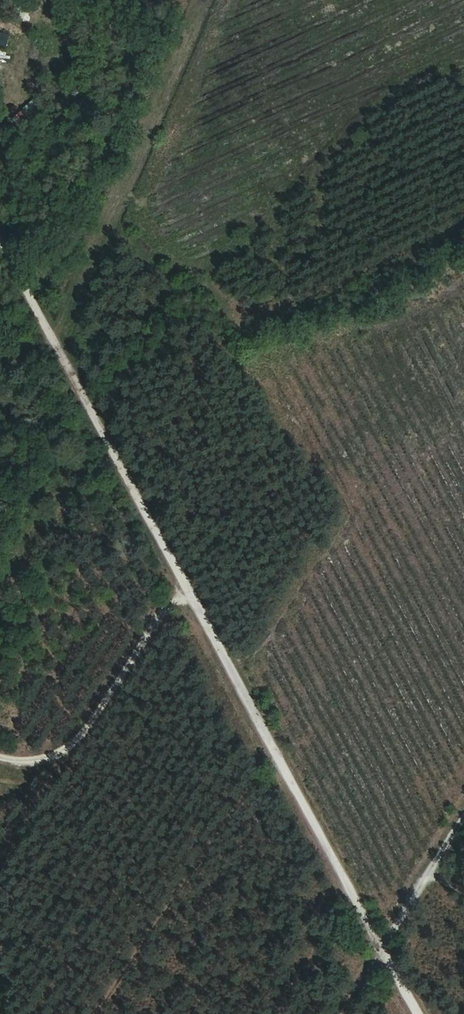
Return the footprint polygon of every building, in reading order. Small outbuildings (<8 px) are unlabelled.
[(16,117),(26,129),(47,109),(36,98),(16,117)]
